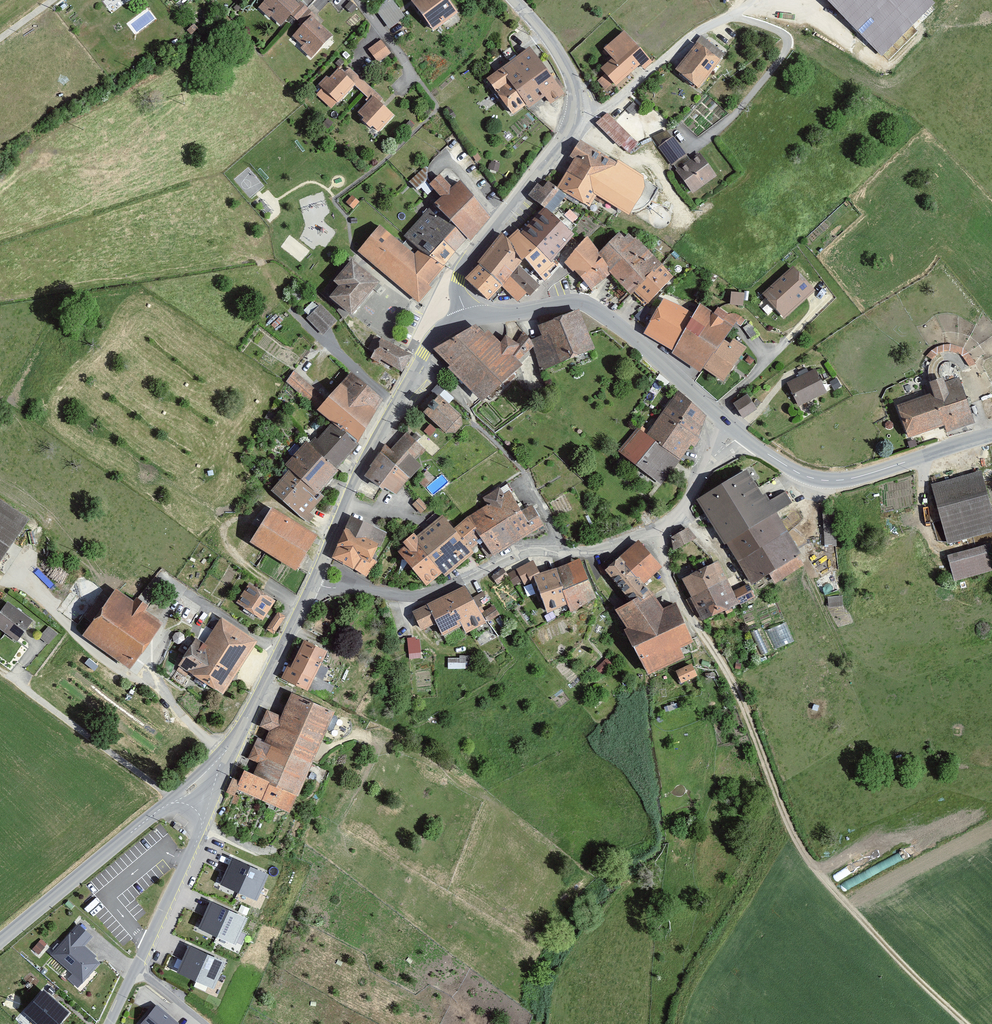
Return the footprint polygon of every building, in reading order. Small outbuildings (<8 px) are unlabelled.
[(293,0),(268,0),(259,10),(270,19),(271,18),(281,28),(292,18),(303,28),(293,38),(303,48),(301,51),(312,61),(333,38),(320,25),(322,22),(301,3),(299,6),(293,0)] [(391,0),(389,0),(374,10),(390,31),(406,18),(391,0)] [(446,0),(416,0),(411,4),(434,35),(458,16),(446,0)] [(882,58),(934,6),(929,0),(823,0),(882,58)] [(652,64),(624,33),(604,51),(612,62),(601,72),(604,77),(597,82),(605,91),(612,85),(616,89),(640,68),(644,71),(652,64)] [(695,45),(697,46),(674,74),(699,92),(721,64),(719,62),(724,55),(701,37),(695,45)] [(368,51),(378,65),(391,55),(381,41),(368,51)] [(565,95),(530,50),(486,82),(513,118),(526,108),(529,112),(545,100),(550,107),(565,95)] [(370,132),(372,129),(378,135),(395,117),(379,104),(383,100),(350,69),(343,75),(338,70),(329,80),(327,77),(318,86),(322,90),(316,96),(332,110),(337,104),(338,105),(355,87),(370,101),(358,115),(364,121),(362,123),(370,132)] [(639,145),(607,114),(596,125),(619,149),(621,147),(629,154),(639,145)] [(717,178),(700,154),(690,161),(673,138),(672,139),(667,132),(653,138),(659,147),(658,148),(672,167),(673,166),(676,171),(693,195),(717,178)] [(616,165),(581,143),(571,158),(575,160),(557,190),(562,195),(590,211),(597,199),(617,213),(618,211),(626,216),(633,218),(641,216),(648,212),(654,204),(640,196),(644,187),(642,177),(618,163),(616,165)] [(429,188),(432,186),(429,181),(427,176),(428,173),(429,170),(426,167),(409,184),(417,193),(420,190),(428,196),(432,191),(429,188)] [(402,246),(380,227),(358,254),(386,278),(419,305),(432,290),(429,288),(446,269),(445,268),(467,242),(470,245),(491,220),(460,185),(452,192),(440,178),(432,186),(429,188),(432,191),(441,200),(435,206),(433,205),(404,238),(407,241),(402,246)] [(562,195),(557,190),(548,183),(544,189),(538,184),(528,197),(544,211),(551,217),(566,198),(562,195)] [(551,217),(544,211),(522,235),(519,231),(509,241),(502,235),(477,265),(479,268),(465,283),(488,305),(503,290),(517,305),(527,297),(530,300),(541,289),(538,287),(543,283),(544,285),(552,278),(548,275),(556,268),(553,265),(575,239),(551,217)] [(674,280),(636,240),(635,241),(628,236),(625,241),(619,235),(600,256),(587,238),(564,265),(591,293),(610,277),(632,300),(636,296),(648,307),(674,280)] [(380,287),(352,263),(334,286),(340,291),(330,302),(351,320),(355,316),(380,287)] [(815,292),(793,268),(762,297),(785,321),(815,292)] [(305,297),(298,289),(292,297),(299,304),(305,297)] [(745,295),(731,294),(730,307),(743,308),(745,295)] [(676,307),(663,303),(644,337),(673,354),(671,357),(700,376),(703,372),(724,386),(747,351),(734,342),(730,348),(725,345),(736,326),(741,329),(746,320),(737,314),(734,314),(732,314),(730,315),(728,316),(718,310),(715,316),(700,306),(694,317),(676,307)] [(337,323),(321,306),(308,320),(322,338),(337,323)] [(592,348),(578,312),(540,327),(542,336),(533,340),(534,345),(541,367),(592,348)] [(485,330),(476,321),(433,346),(450,362),(448,365),(482,399),(522,362),(519,358),(534,345),(533,340),(524,329),(516,340),(505,333),(501,340),(488,327),(485,330)] [(759,335),(750,323),(743,329),(751,340),(759,335)] [(412,353),(381,335),(371,355),(371,356),(379,361),(381,358),(403,370),(412,353)] [(754,361),(749,357),(745,361),(751,366),(754,361)] [(828,390),(815,367),(787,381),(799,405),(828,390)] [(325,396),(294,369),(286,381),(316,407),(317,406),(325,396)] [(384,396),(351,369),(325,396),(317,406),(333,420),(357,440),(384,396)] [(947,431),(976,421),(959,376),(945,380),(944,374),(930,379),(933,391),(897,404),(909,436),(945,423),(947,431)] [(699,436),(707,413),(678,389),(648,432),(638,426),(618,449),(661,484),(691,443),(695,446),(700,437),(699,436)] [(430,401),(423,409),(445,430),(455,430),(463,422),(461,412),(439,392),(436,395),(434,393),(428,400),(430,401)] [(757,407),(747,392),(733,401),(743,416),(757,407)] [(357,440),(333,420),(312,443),(306,438),(284,463),(290,466),(271,488),(309,522),(315,514),(311,511),(325,494),(320,490),(339,468),(337,467),(359,441),(357,440)] [(436,429),(430,423),(424,431),(430,436),(436,429)] [(424,446),(406,430),(391,447),(385,442),(370,463),(371,464),(365,473),(383,486),(385,484),(396,493),(409,476),(410,477),(422,463),(415,456),(424,446)] [(726,541),(752,583),(770,572),(775,582),(804,564),(799,553),(801,552),(777,510),(792,502),(786,490),(770,497),(766,491),(763,492),(747,467),(697,497),(724,542),(726,541)] [(435,477),(427,470),(418,481),(425,488),(435,477)] [(932,483),(948,544),(991,531),(991,508),(982,470),(932,483)] [(504,491),(500,485),(483,496),(487,503),(468,515),(456,526),(442,513),(417,534),(414,531),(403,540),(406,543),(399,549),(427,583),(443,571),(445,574),(475,550),(472,547),(478,542),(488,557),(544,523),(532,502),(523,507),(510,488),(504,491)] [(30,517),(0,496),(0,561),(30,517)] [(428,506),(419,496),(412,503),(421,513),(428,506)] [(318,531),(272,504),(250,538),(296,567),(318,531)] [(387,530),(351,513),(332,555),(354,567),(367,576),(377,561),(372,556),(378,545),(380,546),(387,530)] [(674,549),(697,538),(688,526),(670,536),(674,549)] [(606,566),(605,567),(608,570),(630,596),(638,592),(641,596),(653,589),(646,581),(662,563),(639,538),(606,566)] [(948,554),(954,579),(991,569),(991,550),(990,543),(948,554)] [(596,595),(580,556),(540,571),(533,559),(508,572),(509,576),(514,585),(523,580),(525,584),(531,581),(539,601),(543,600),(547,611),(567,602),(571,610),(596,595)] [(734,589),(718,560),(682,577),(691,595),(686,598),(700,619),(755,596),(749,582),(734,589)] [(605,567),(606,566),(603,562),(598,566),(604,574),(608,570),(605,567)] [(497,583),(509,576),(503,567),(491,576),(497,583)] [(237,601),(263,619),(275,599),(249,582),(237,601)] [(482,611),(466,583),(413,609),(421,628),(437,622),(443,634),(462,624),(466,632),(500,614),(494,604),(482,611)] [(83,633),(130,666),(164,620),(146,607),(149,602),(140,596),(137,594),(134,599),(116,586),(110,593),(83,633)] [(664,606),(653,589),(641,596),(638,592),(630,596),(615,608),(649,672),(685,655),(681,644),(694,638),(676,599),(664,606)] [(842,596),(828,596),(829,607),(843,606),(842,596)] [(8,600),(0,611),(0,628),(17,641),(33,619),(8,600)] [(266,628),(274,633),(286,615),(279,610),(266,628)] [(256,639),(222,615),(204,641),(196,636),(178,663),(224,691),(256,639)] [(58,633),(48,626),(39,636),(48,644),(58,633)] [(327,648),(305,637),(291,663),(288,662),(282,677),(330,698),(335,686),(315,675),(327,648)] [(420,637),(407,638),(409,653),(422,652),(420,637)] [(449,667),(470,667),(469,655),(449,655),(449,667)] [(612,663),(607,657),(595,669),(601,674),(612,663)] [(698,674),(692,662),(677,669),(682,681),(698,674)] [(330,706),(292,690),(281,714),(267,709),(260,725),(269,728),(265,738),(257,736),(248,757),(258,761),(255,771),(244,766),(239,779),(233,777),(226,791),(234,794),(237,787),(290,810),(296,793),(299,794),(335,708),(330,706)] [(269,872),(232,856),(220,882),(257,899),(269,872)] [(248,915),(211,899),(199,926),(236,942),(248,915)] [(93,935),(79,923),(52,953),(72,973),(67,978),(78,987),(100,962),(95,957),(97,955),(85,945),(93,935)] [(49,946),(42,940),(36,948),(42,953),(49,946)] [(226,960),(189,943),(177,970),(214,986),(226,960)] [(43,987),(24,1010),(39,1023),(58,1023),(70,1010),(43,987)] [(156,1002),(140,1023),(177,1023),(179,1021),(156,1002)]
